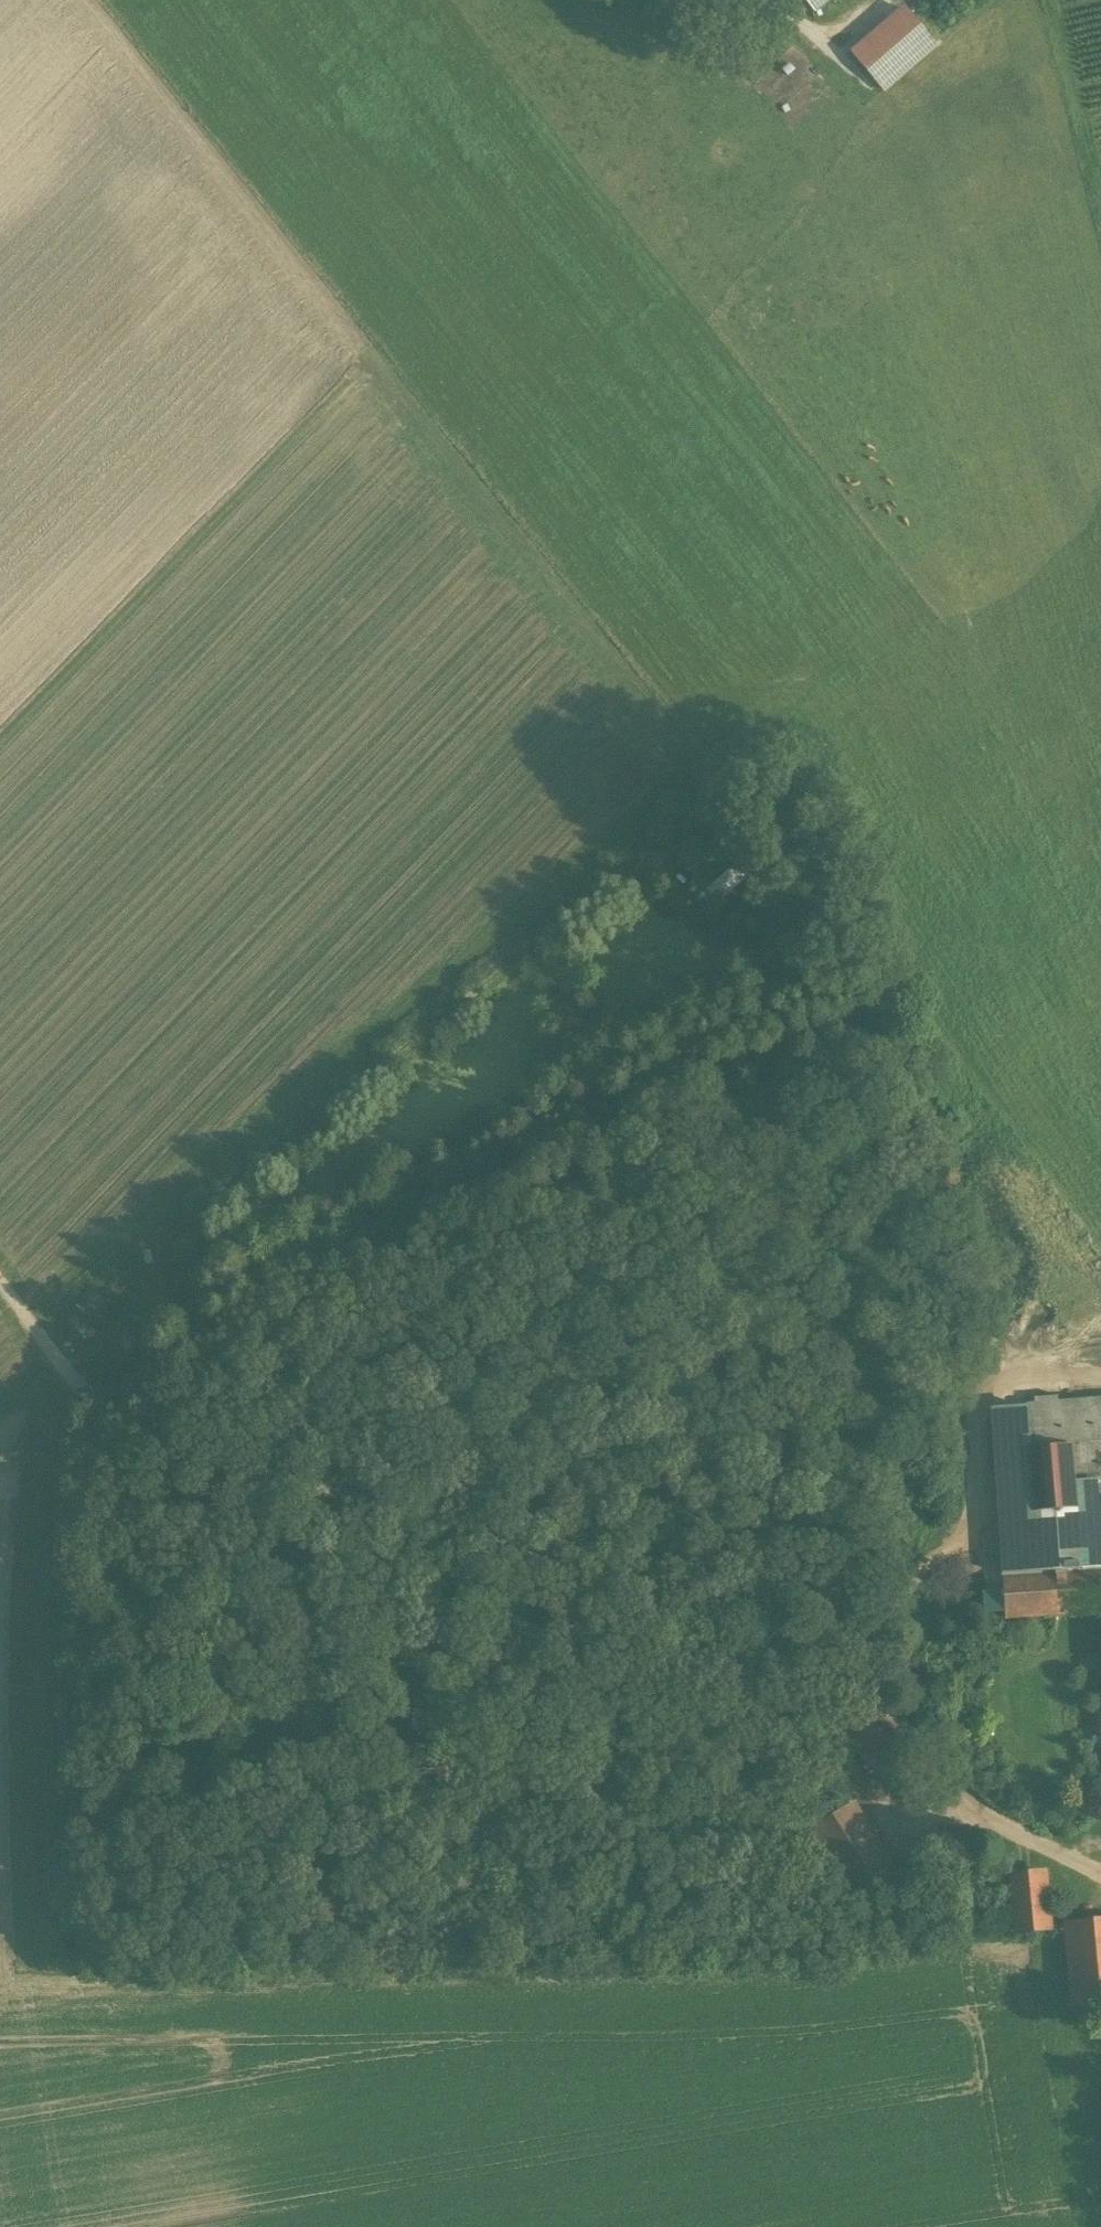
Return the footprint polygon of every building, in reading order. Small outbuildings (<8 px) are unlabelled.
[(668,11),(678,0),(655,0),(668,11)] [(814,11),(827,0),(804,0),(814,11)] [(936,44),(906,10),(853,55),(883,90),(936,44)] [(733,861),(702,886),(712,898),(743,873),(733,861)] [(1100,1480),(1100,1402),(1027,1408),(1035,1512),(1000,1514),(1008,1617),(1100,1610),(1100,1568),(1079,1569),(1073,1482),(1100,1480)] [(838,1734),(877,1769),(897,1746),(857,1711),(838,1734)] [(894,1878),(849,1805),(795,1838),(840,1910),(894,1878)] [(1044,1872),(1011,1875),(1017,1931),(1048,1928),(1044,1872)] [(1066,1926),(1074,2005),(1100,2002),(1100,1919),(1066,1922),(1066,1926)]
